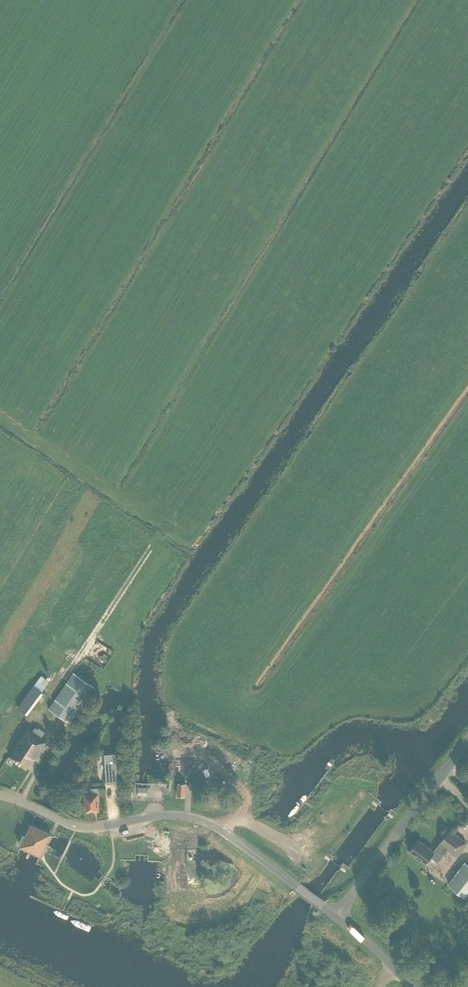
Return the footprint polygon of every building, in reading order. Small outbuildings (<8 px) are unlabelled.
[(70,722),(94,686),(74,672),(49,708),(70,722)] [(40,674),(34,684),(42,689),(48,679),(40,674)] [(32,685),(16,707),(25,714),(42,692),(32,685)] [(41,738),(45,732),(39,727),(35,733),(28,728),(15,746),(17,747),(10,756),(27,768),(33,758),(34,759),(46,741),(41,738)] [(107,783),(118,782),(116,753),(105,754),(107,783)] [(186,795),(187,783),(178,782),(177,795),(186,795)] [(138,786),(138,794),(147,795),(148,786),(138,786)] [(99,793),(98,787),(91,788),(92,794),(85,794),(86,811),(99,810),(98,801),(99,801),(99,793)] [(41,855),(51,833),(32,823),(26,835),(23,834),(19,843),(22,844),(21,845),(41,855)] [(456,855),(466,842),(450,829),(439,842),(440,843),(434,851),(419,839),(410,851),(425,863),(431,856),(438,861),(447,849),(456,855)] [(465,861),(448,883),(467,898),(467,896),(467,863),(465,861)]
